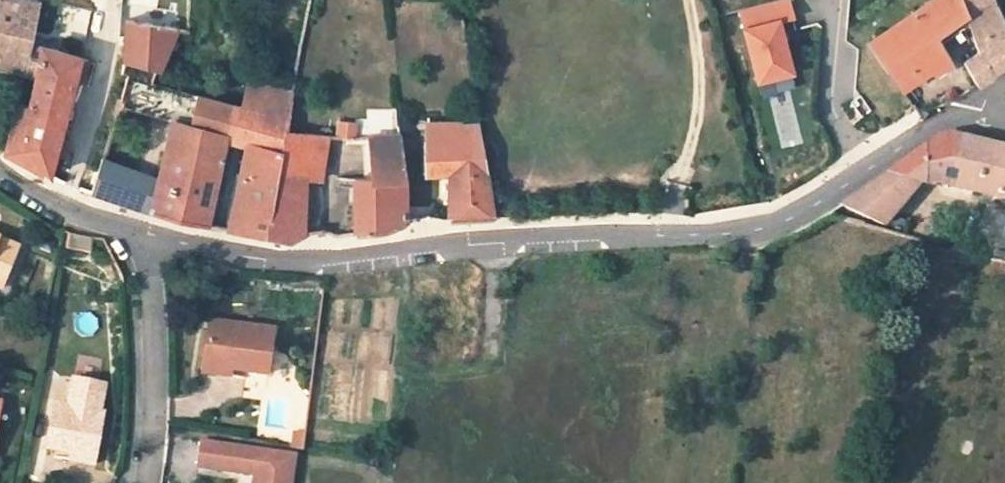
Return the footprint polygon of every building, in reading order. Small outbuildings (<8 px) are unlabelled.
[(27,3),(17,0),(0,0),(0,32),(31,40),(40,6),(27,3)] [(124,21),(178,31),(191,33),(193,0),(124,0),(124,21)] [(797,78),(784,22),(796,20),(791,0),(782,0),(738,10),(756,87),(797,78)] [(948,62),(938,46),(933,38),(965,15),(959,0),(930,0),(867,43),(899,90),(932,66),(936,71),(948,62)] [(965,15),(970,30),(975,42),(979,53),(963,62),(976,85),(990,77),(990,75),(1004,65),(1004,26),(994,0),(959,0),(965,15)] [(938,46),(964,28),(969,44),(975,42),(970,30),(965,15),(933,38),(938,46)] [(124,21),(123,62),(160,71),(178,31),(124,21)] [(23,73),(30,45),(31,40),(0,32),(0,68),(23,73)] [(49,175),(77,70),(85,72),(89,60),(30,45),(23,73),(35,75),(29,105),(17,102),(4,150),(49,175)] [(153,176),(145,209),(208,224),(227,138),(234,105),(155,82),(160,71),(123,62),(122,73),(128,74),(119,102),(167,115),(153,176)] [(936,71),(932,66),(899,90),(900,93),(910,85),(911,86),(936,71)] [(247,81),(242,107),(289,121),(289,118),(292,103),(294,91),(247,81)] [(910,106),(919,100),(911,86),(910,85),(900,93),(910,106)] [(289,118),(296,119),(298,104),(292,103),(289,118)] [(226,225),(225,228),(265,236),(278,173),(287,131),(289,121),(242,107),(234,105),(227,138),(250,144),(230,226),(226,225)] [(421,117),(419,118),(417,121),(417,123),(419,125),(421,126),(423,126),(426,125),(427,123),(427,120),(425,118),(423,117),(421,117)] [(340,135),(355,136),(356,121),(341,120),(340,135)] [(462,123),(428,123),(426,174),(449,174),(449,219),(492,216),(477,125),(462,125),(462,123)] [(320,178),(327,135),(287,131),(278,173),(308,177),(320,178)] [(370,137),(372,178),(353,178),(355,234),(378,229),(380,233),(406,222),(405,182),(399,135),(370,137)] [(884,223),(922,182),(931,184),(937,184),(1002,200),(1004,189),(1004,149),(954,136),(934,138),(842,205),(884,223)] [(153,176),(102,156),(91,193),(145,209),(153,176)] [(308,234),(308,177),(278,173),(265,236),(289,242),(291,238),(308,234)] [(323,179),(320,178),(308,177),(308,234),(324,231),(323,179)] [(695,213),(696,205),(683,202),(681,210),(695,213)] [(4,283),(19,248),(0,240),(0,281),(4,283)] [(267,373),(273,329),(209,321),(204,360),(231,364),(231,368),(267,373)] [(204,360),(202,372),(230,375),(231,368),(231,364),(204,360)] [(97,413),(102,388),(75,382),(70,408),(97,413)] [(70,408),(55,405),(46,448),(71,452),(71,449),(95,454),(103,414),(97,413),(70,408)] [(297,450),(200,437),(196,467),(252,475),(251,482),(292,482),(297,450)] [(71,452),(69,460),(93,464),(95,454),(71,449),(71,452)]
